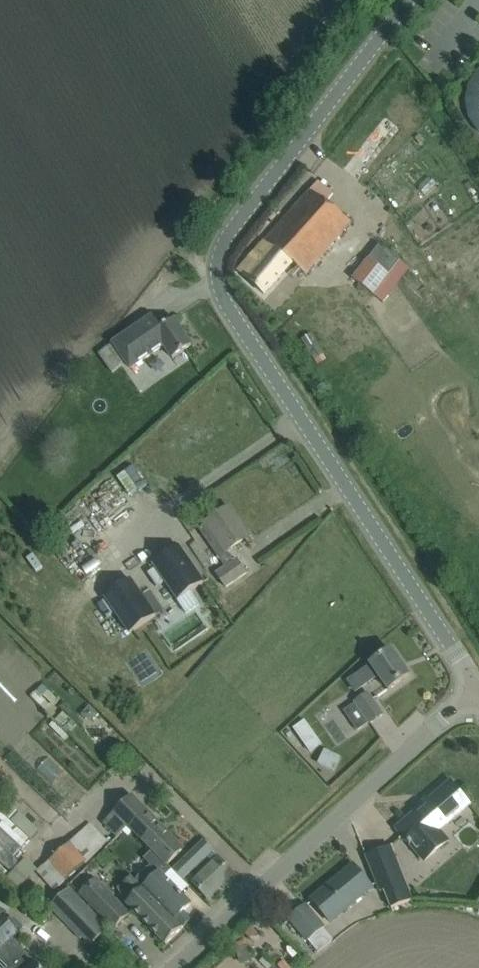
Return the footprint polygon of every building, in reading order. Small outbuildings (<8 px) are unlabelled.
[(347,223),(324,204),(310,190),(238,271),(263,295),(291,264),(303,274),(347,223)] [(352,280),(374,296),(400,260),(379,244),(352,280)] [(148,319),(131,330),(113,343),(130,368),(164,346),(172,358),(191,346),(173,319),(156,331),(148,319)] [(110,371),(124,362),(112,344),(98,354),(110,371)] [(206,524),(198,529),(209,545),(225,567),(216,573),(225,587),(229,585),(246,573),(236,559),(233,561),(226,551),(248,536),(229,508),(212,519),(206,524)] [(151,564),(176,601),(203,582),(178,545),(151,564)] [(130,632),(154,615),(130,580),(106,597),(130,632)] [(391,650),(375,661),(370,664),(370,665),(360,672),(348,681),(354,689),(367,681),(367,682),(377,674),(388,690),(409,675),(391,650)] [(357,731),(368,723),(369,723),(382,714),(368,693),(354,702),(355,703),(343,711),(357,731)] [(303,716),(295,724),(314,746),(323,739),(303,716)] [(325,749),(317,763),(333,772),(341,757),(325,749)] [(438,830),(454,817),(469,804),(450,782),(396,828),(424,860),(447,840),(438,830)] [(152,850),(170,870),(171,869),(167,865),(181,850),(156,824),(157,823),(131,796),(103,824),(116,837),(122,831),(127,826),(132,830),(141,840),(142,839),(152,850)] [(0,811),(0,862),(12,873),(21,864),(14,857),(30,840),(0,811)] [(107,843),(90,823),(36,872),(53,891),(107,843)] [(127,835),(132,830),(127,826),(122,831),(127,835)] [(233,874),(203,843),(173,871),(182,880),(195,868),(202,875),(193,883),(207,898),(233,874)] [(410,899),(397,867),(389,848),(366,858),(374,876),(380,891),(384,890),(391,906),(410,899)] [(163,877),(170,870),(152,850),(143,858),(149,865),(134,880),(131,876),(130,876),(181,929),(182,928),(147,892),(148,891),(183,927),(190,919),(183,912),(191,904),(163,877)] [(371,887),(366,880),(353,865),(311,900),(329,922),(371,887)] [(165,944),(181,929),(130,876),(117,889),(125,902),(165,944)] [(100,927),(105,933),(109,930),(111,932),(130,914),(96,879),(79,895),(105,923),(100,927)] [(105,923),(79,895),(77,897),(70,888),(49,907),(80,939),(82,936),(91,946),(105,933),(100,927),(105,923)] [(307,940),(308,940),(318,953),(333,940),(323,928),(323,927),(305,906),(289,919),(307,940)] [(12,939),(18,934),(0,915),(0,961),(7,967),(39,967),(12,939)]
